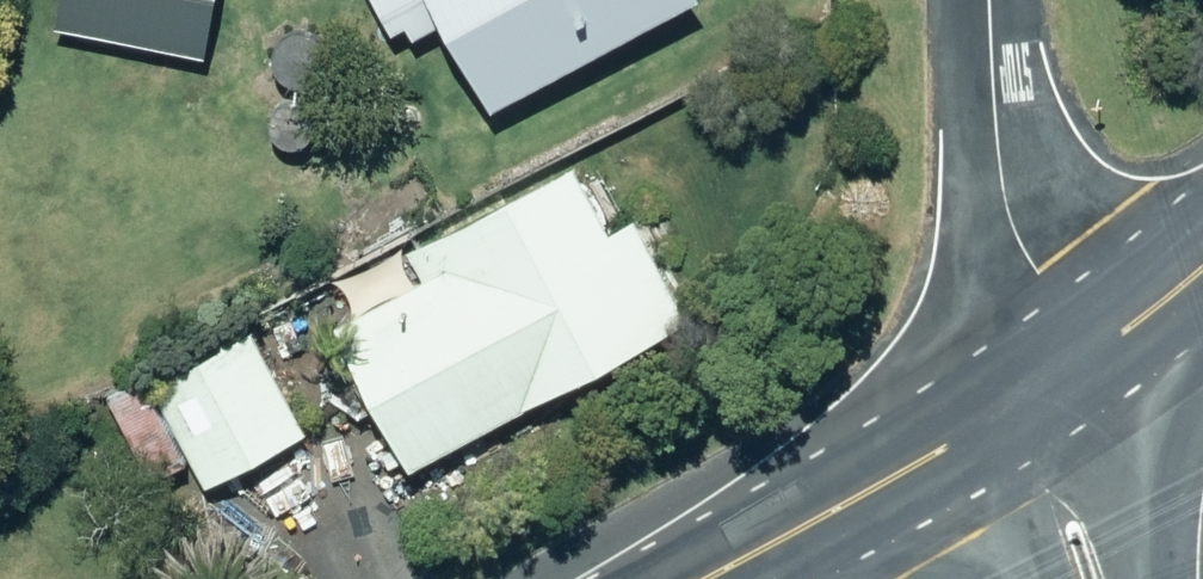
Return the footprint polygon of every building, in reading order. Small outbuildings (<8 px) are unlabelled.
[(66,21),(214,50),(224,0),(70,0),(66,21)] [(406,19),(418,13),(427,29),(465,10),(510,98),(698,0),(395,0),(406,19)] [(593,156),(424,242),(438,268),(347,317),(426,462),(705,310),(651,212),(628,224),(593,156)] [(164,378),(218,481),(317,429),(264,327),(164,378)]
